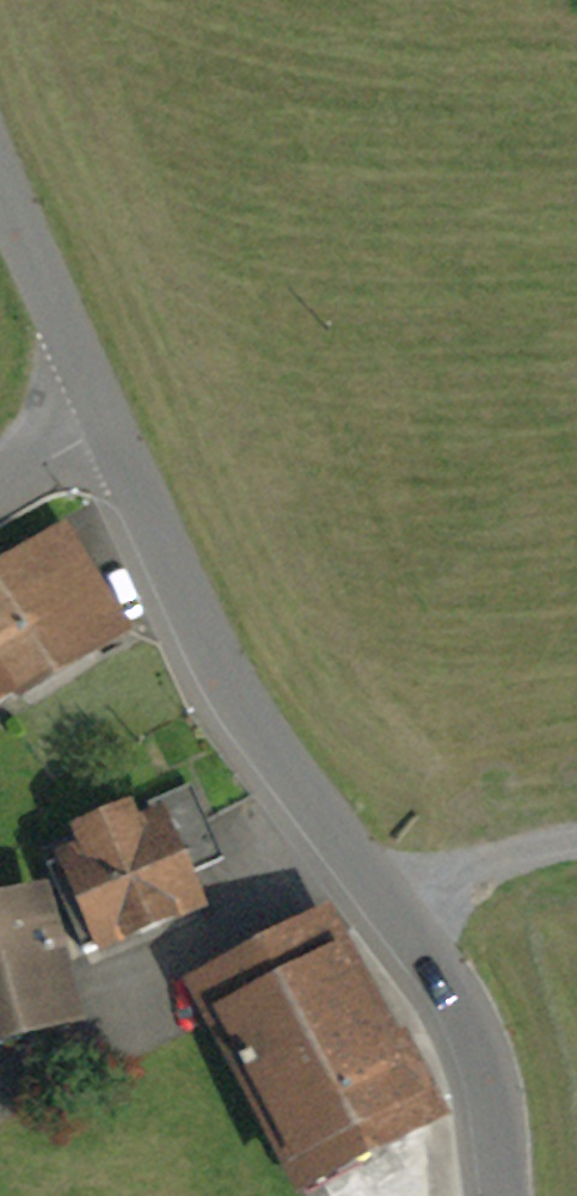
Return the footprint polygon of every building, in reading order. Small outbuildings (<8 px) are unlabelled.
[(18,680),(113,624),(56,529),(0,563),(0,594),(3,599),(0,601),(0,650),(18,680)] [(0,650),(0,690),(18,680),(0,650)] [(85,859),(61,868),(92,948),(197,908),(166,828),(138,839),(131,822),(79,842),(85,859)] [(0,907),(0,1034),(75,1012),(42,895),(0,907)] [(318,924),(210,977),(309,1175),(417,1122),(318,924)]
